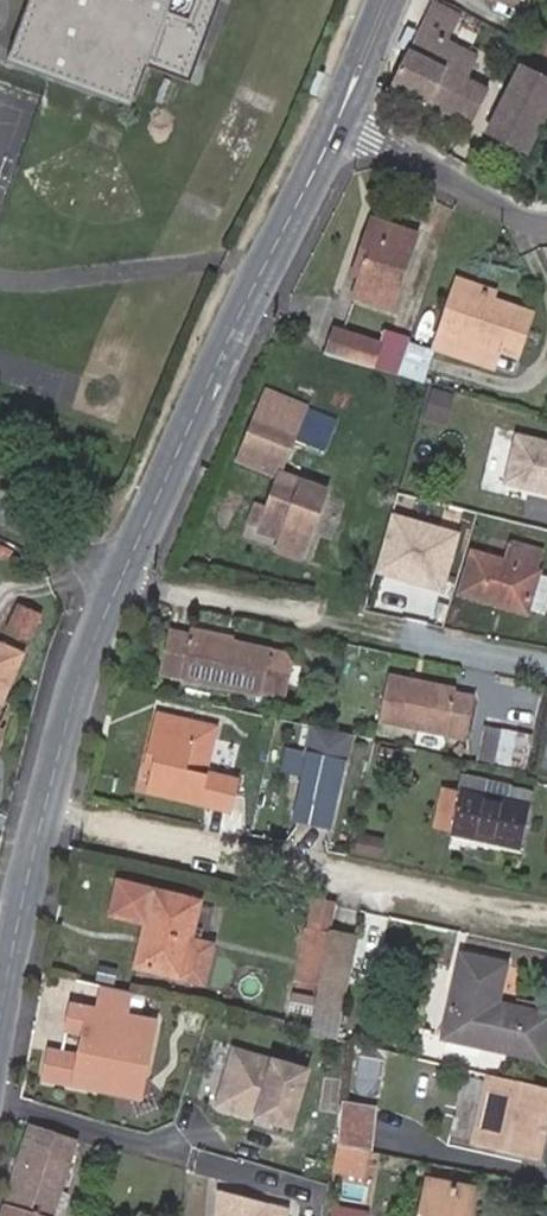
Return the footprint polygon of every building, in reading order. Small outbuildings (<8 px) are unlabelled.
[(217,0),(24,0),(5,50),(132,97),(143,66),(187,82),(217,0)] [(460,14),(434,1),(392,84),(469,123),(487,88),(464,77),(475,55),(447,40),(460,14)] [(520,67),(485,137),(525,157),(546,113),(546,81),(520,67)] [(364,269),(360,279),(354,299),(392,312),(419,236),(372,221),(356,267),(364,269)] [(353,277),(360,279),(364,269),(356,267),(353,277)] [(455,288),(495,301),(498,292),(457,278),(455,288)] [(501,355),(520,361),(536,315),(495,301),(455,288),(434,349),(479,365),(484,349),(501,355)] [(334,330),(325,356),(333,358),(342,333),(334,330)] [(333,358),(373,369),(380,346),(342,333),(333,358)] [(384,333),(380,346),(373,369),(398,375),(409,344),(410,340),(384,333)] [(432,351),(409,344),(398,375),(405,378),(422,383),(432,351)] [(501,355),(484,349),(479,365),(496,371),(501,355)] [(268,392),(255,425),(296,439),(306,412),(307,408),(268,392)] [(296,439),(327,450),(337,424),(306,412),(296,439)] [(296,439),(255,425),(240,462),(280,477),(282,473),(296,439)] [(517,519),(546,528),(546,458),(534,455),(529,474),(517,519)] [(529,474),(503,465),(488,510),(517,519),(529,474)] [(282,541),(278,550),(302,559),(327,491),(282,473),(280,477),(268,508),(258,504),(251,523),(261,528),(259,533),(282,541)] [(458,534),(392,515),(376,570),(442,589),(458,534)] [(527,612),(545,552),(510,542),(504,562),(474,553),(462,593),(527,612)] [(428,619),(436,594),(389,579),(381,604),(428,619)] [(40,615),(17,605),(5,630),(29,641),(40,615)] [(168,639),(160,675),(280,700),(288,663),(280,654),(190,635),(188,643),(168,639)] [(0,646),(0,700),(1,700),(20,654),(0,646)] [(390,675),(380,720),(465,738),(474,699),(455,694),(456,689),(390,675)] [(204,777),(215,728),(155,715),(147,755),(156,757),(149,793),(200,805),(206,777),(204,777)] [(531,737),(501,731),(494,761),(524,767),(531,737)] [(313,744),(310,756),(342,762),(345,751),(313,744)] [(296,820),(328,828),(332,811),(336,791),(342,762),(310,756),(296,820)] [(521,849),(533,793),(466,779),(463,794),(455,832),(454,835),(481,840),(483,832),(502,836),(500,844),(521,849)] [(434,827),(455,832),(463,794),(442,789),(434,827)] [(352,815),(357,796),(336,791),(332,811),(352,815)] [(383,841),(359,835),(355,852),(380,857),(383,841)] [(190,944),(201,902),(155,890),(135,968),(181,980),(190,944)] [(315,982),(329,920),(313,916),(300,978),(315,982)] [(357,937),(330,932),(316,1005),(343,1010),(357,937)] [(204,985),(212,949),(190,944),(181,980),(204,985)] [(506,965),(461,956),(443,1039),(543,1060),(546,1042),(546,1014),(497,1003),(506,965)] [(100,1009),(73,1003),(68,1027),(86,1031),(78,1061),(63,1058),(65,1051),(50,1047),(44,1074),(140,1097),(157,1022),(128,1015),(134,992),(105,985),(100,1009)] [(308,1017),(310,990),(292,988),(290,1015),(308,1017)] [(337,1040),(343,1010),(316,1005),(310,1033),(337,1040)] [(293,1125),(309,1071),(234,1049),(218,1104),(293,1125)] [(487,1075),(472,1144),(538,1159),(546,1120),(546,1089),(487,1075)] [(371,1145),(374,1103),(341,1100),(337,1142),(371,1145)] [(28,1122),(0,1214),(0,1215),(53,1215),(57,1215),(60,1215),(66,1193),(60,1192),(74,1137),(28,1122)] [(359,1175),(364,1149),(337,1144),(333,1187),(345,1189),(349,1173),(359,1175)] [(349,1173),(345,1189),(356,1191),(359,1175),(349,1173)] [(464,1194),(425,1186),(419,1215),(460,1215),(464,1194)] [(219,1191),(212,1215),(290,1215),(291,1212),(219,1191)] [(464,1194),(460,1215),(470,1215),(474,1197),(464,1194)]
